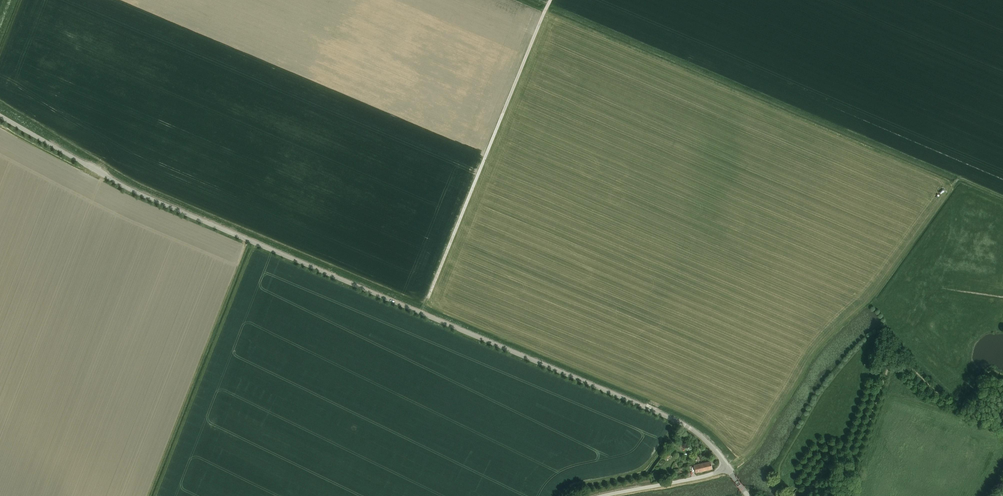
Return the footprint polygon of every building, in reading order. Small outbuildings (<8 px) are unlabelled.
[(667,460),(673,452),(670,450),(665,456),(664,458),(667,460)] [(696,473),(712,469),(711,461),(694,465),(696,473)]
